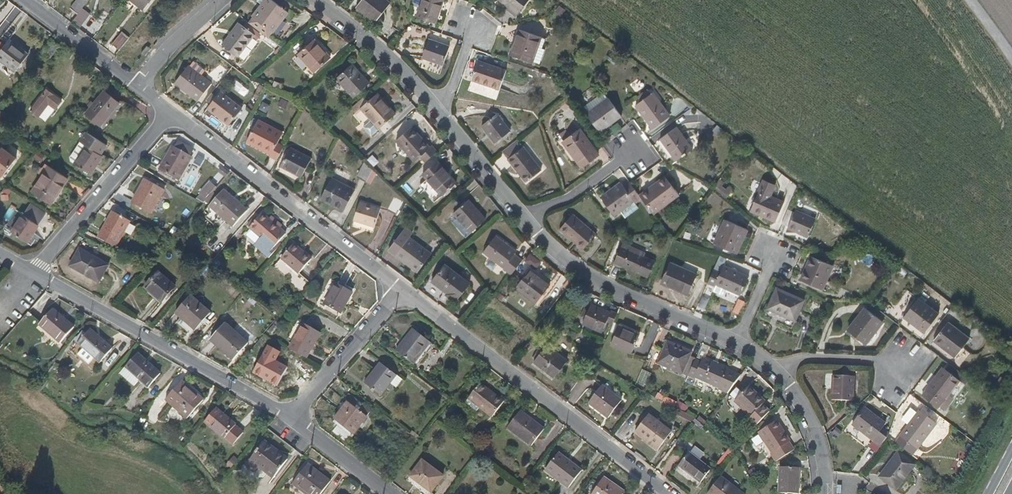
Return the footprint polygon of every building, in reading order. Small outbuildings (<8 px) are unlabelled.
[(78,14),(89,0),(78,0),(71,8),(78,14)] [(131,0),(142,9),(149,0),(131,0)] [(247,22),(270,39),(289,13),(272,0),(264,0),(247,22)] [(385,0),(363,0),(358,7),(376,21),(389,3),(385,0)] [(418,17),(435,22),(443,0),(424,0),(418,17)] [(509,8),(507,10),(517,17),(529,0),(499,0),(509,8)] [(255,35),(239,23),(223,45),(240,57),(255,35)] [(533,63),(541,38),(521,30),(511,55),(533,63)] [(113,44),(119,50),(129,37),(123,32),(113,44)] [(449,46),(429,39),(423,58),(443,65),(449,46)] [(15,72),(29,55),(10,40),(5,46),(0,42),(0,60),(15,72)] [(330,58),(314,40),(299,54),(315,72),(330,58)] [(53,41),(44,52),(51,58),(60,46),(53,41)] [(499,90),(506,70),(479,61),(472,81),(499,90)] [(198,101),(211,83),(188,66),(175,83),(198,101)] [(368,84),(351,66),(337,78),(354,97),(368,84)] [(643,101),(654,93),(650,88),(639,96),(643,101)] [(61,101),(47,90),(30,111),(39,117),(49,104),(56,109),(61,101)] [(94,103),(90,108),(86,113),(101,126),(119,104),(104,91),(94,103)] [(221,91),(208,108),(229,125),(243,108),(221,91)] [(670,116),(654,93),(643,101),(635,106),(653,128),(670,116)] [(395,115),(376,95),(352,115),(371,136),(395,115)] [(600,132),(622,116),(608,98),(586,114),(600,132)] [(511,131),(497,114),(482,127),(495,143),(511,131)] [(270,156),(277,160),(281,153),(273,150),(283,132),(259,120),(247,142),(270,154),(270,156)] [(693,148),(677,127),(661,139),(677,161),(693,148)] [(420,157),(426,163),(437,153),(432,146),(430,148),(411,128),(396,140),(415,161),(420,157)] [(597,157),(579,130),(563,142),(583,168),(597,157)] [(79,141),(85,145),(74,163),(91,174),(103,156),(100,155),(106,145),(85,132),(79,141)] [(177,148),(190,156),(194,149),(181,141),(177,148)] [(541,170),(517,141),(503,152),(527,182),(541,170)] [(0,150),(0,175),(2,177),(16,159),(2,147),(0,150)] [(191,157),(190,156),(177,148),(174,147),(161,171),(177,180),(191,157)] [(311,158),(291,148),(281,167),(301,177),(311,158)] [(457,183),(437,161),(422,174),(442,196),(457,183)] [(358,177),(367,181),(372,170),(365,163),(358,177)] [(49,166),(33,193),(50,203),(67,178),(49,166)] [(221,168),(215,178),(222,183),(228,173),(221,168)] [(649,189),(640,196),(642,198),(654,216),(680,197),(666,177),(657,184),(659,186),(651,192),(649,189)] [(210,179),(197,196),(205,202),(217,185),(210,179)] [(354,191),(332,179),(322,199),(345,210),(354,191)] [(164,190),(148,181),(134,204),(151,213),(164,190)] [(640,196),(631,184),(630,182),(624,187),(621,184),(601,198),(614,215),(634,200),(636,203),(642,198),(640,196)] [(657,184),(649,189),(651,192),(659,186),(657,184)] [(247,210),(224,190),(210,206),(233,227),(247,210)] [(784,202),(759,191),(751,211),(775,222),(784,202)] [(485,220),(468,200),(454,213),(472,232),(485,220)] [(375,227),(380,208),(360,202),(354,220),(375,227)] [(816,219),(789,207),(782,224),(788,226),(788,228),(808,237),(816,219)] [(130,222),(113,212),(98,238),(116,247),(130,222)] [(286,233),(280,228),(269,219),(263,214),(250,228),(266,242),(263,245),(273,253),(278,247),(276,245),(286,233)] [(23,215),(11,232),(26,242),(37,224),(23,215)] [(595,235),(573,215),(560,230),(583,249),(595,235)] [(269,219),(280,228),(283,225),(272,216),(269,219)] [(736,253),(747,230),(725,220),(714,244),(736,253)] [(418,273),(431,255),(400,232),(388,250),(418,273)] [(504,269),(512,275),(522,261),(514,255),(516,252),(496,237),(484,252),(504,268),(504,269)] [(644,254),(622,244),(615,263),(648,277),(654,262),(643,257),(644,254)] [(311,258),(295,245),(282,259),(299,273),(311,258)] [(109,265),(80,250),(70,267),(100,283),(109,265)] [(833,265),(812,256),(801,280),(822,289),(833,265)] [(697,276),(669,263),(661,283),(688,295),(697,276)] [(300,273),(310,281),(316,273),(306,265),(300,273)] [(469,285),(444,265),(432,281),(457,300),(469,285)] [(714,269),(708,284),(714,287),(715,285),(740,296),(749,277),(724,266),(721,272),(714,269)] [(536,304),(549,286),(530,271),(516,289),(536,304)] [(176,287),(158,272),(145,287),(163,303),(176,287)] [(566,292),(566,273),(557,273),(557,292),(566,292)] [(352,292),(337,283),(325,305),(340,314),(352,292)] [(778,309),(776,312),(795,320),(804,300),(777,289),(770,306),(778,309)] [(211,313),(191,296),(176,313),(196,330),(211,313)] [(938,314),(919,299),(904,318),(924,333),(938,314)] [(606,324),(613,327),(618,313),(612,310),(610,314),(591,305),(583,324),(603,332),(606,324)] [(882,322),(866,308),(848,330),(865,344),(882,322)] [(73,327),(53,310),(40,324),(61,342),(73,327)] [(290,348),(309,358),(322,334),(303,323),(290,348)] [(969,339),(948,323),(934,341),(955,357),(969,339)] [(248,343),(227,324),(211,341),(233,360),(248,343)] [(640,334),(619,326),(611,345),(631,354),(640,334)] [(414,365),(430,343),(413,329),(396,351),(414,365)] [(113,349),(91,330),(78,343),(100,363),(113,349)] [(692,353),(667,341),(657,364),(682,374),(692,353)] [(434,346),(430,343),(414,365),(417,368),(434,346)] [(566,362),(546,346),(534,362),(555,378),(566,362)] [(286,353),(274,347),(259,374),(282,387),(293,367),(282,360),(286,353)] [(161,373),(139,353),(126,367),(149,387),(161,373)] [(719,390),(728,394),(740,378),(727,372),(728,370),(703,359),(702,361),(696,359),(689,376),(695,379),(696,378),(720,388),(719,390)] [(396,376),(380,363),(364,383),(382,395),(390,385),(396,390),(403,380),(397,375),(396,376)] [(102,374),(106,378),(115,368),(111,365),(102,374)] [(960,381),(943,367),(922,395),(939,408),(960,381)] [(853,401),(854,377),(833,376),(831,400),(853,401)] [(289,377),(284,387),(295,393),(300,383),(289,377)] [(204,399),(183,381),(166,400),(186,418),(204,399)] [(504,401),(480,383),(469,400),(491,417),(504,401)] [(621,400),(602,386),(588,404),(608,418),(621,400)] [(762,405),(765,402),(748,386),(742,393),(735,387),(729,396),(728,397),(728,398),(728,399),(727,399),(727,400),(727,401),(727,402),(727,403),(728,404),(728,405),(729,406),(730,407),(736,413),(741,408),(751,416),(748,419),(755,426),(769,412),(762,405)] [(372,410),(363,403),(358,409),(349,403),(335,420),(340,424),(334,432),(348,443),(360,427),(366,431),(375,419),(369,414),(372,410)] [(237,423),(217,407),(205,422),(224,439),(226,439),(233,445),(244,431),(236,424),(237,423)] [(881,446),(887,438),(891,428),(865,409),(852,425),(881,446)] [(544,429),(520,411),(507,428),(531,446),(544,429)] [(936,424),(919,411),(900,436),(917,450),(936,424)] [(667,438),(671,432),(649,415),(635,433),(658,450),(667,438)] [(771,454),(776,462),(794,450),(789,442),(790,441),(777,421),(759,433),(771,453),(771,454)] [(288,459),(265,441),(250,459),(274,477),(288,459)] [(711,469),(689,452),(679,466),(700,483),(711,469)] [(568,489),(582,470),(559,453),(545,471),(568,489)] [(888,473),(883,479),(895,488),(913,465),(898,453),(885,470),(888,473)] [(442,476),(423,461),(411,476),(431,491),(442,476)] [(309,464),(293,484),(306,493),(321,493),(331,481),(309,464)] [(798,493),(799,468),(780,467),(779,493),(798,493)] [(721,476),(707,493),(744,493),(721,476)] [(604,478),(592,493),(622,493),(624,492),(604,478)]
